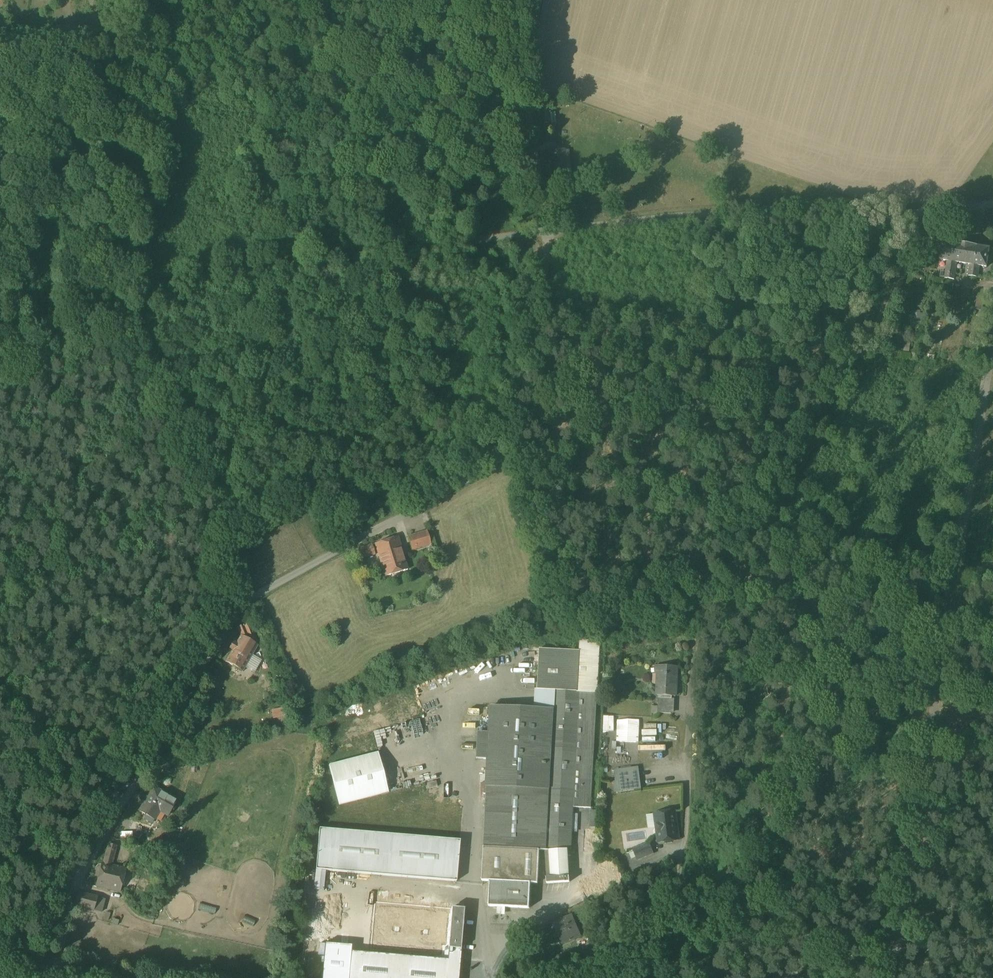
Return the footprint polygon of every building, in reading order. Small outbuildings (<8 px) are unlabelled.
[(954,243),(943,241),(940,260),(947,261),(952,262),(955,243),(954,243)] [(966,245),(955,243),(952,262),(957,262),(963,263),(966,245)] [(978,247),(966,245),(963,263),(970,265),(975,265),(978,247)] [(990,248),(978,247),(975,265),(980,266),(987,267),(990,248)] [(985,298),(978,297),(976,309),(982,311),(985,298)] [(426,532),(408,537),(412,550),(430,544),(426,532)] [(398,537),(374,545),(384,577),(407,571),(398,537)] [(371,546),(355,550),(358,560),(374,555),(371,546)] [(250,623),(237,628),(241,637),(251,642),(257,640),(250,623)] [(241,637),(240,637),(226,663),(242,672),(257,646),(251,642),(241,637)] [(537,709),(491,706),(490,733),(478,732),(477,759),(488,759),(484,847),(539,850),(545,851),(571,852),(571,850),(570,850),(573,808),(591,808),(598,642),(581,641),(580,651),(540,649),(537,709)] [(250,666),(258,668),(261,658),(253,655),(250,666)] [(677,667),(656,666),(656,667),(658,667),(657,695),(676,696),(677,667)] [(619,679),(609,683),(615,694),(622,690),(621,688),(623,687),(619,679)] [(672,698),(658,698),(658,713),(671,713),(672,698)] [(283,706),(271,708),(272,717),(284,715),(283,706)] [(614,730),(614,715),(602,715),(602,730),(614,730)] [(639,741),(639,718),(616,718),(615,741),(639,741)] [(421,721),(372,734),(377,754),(328,766),(338,805),(387,794),(388,794),(436,781),(421,721)] [(638,768),(615,770),(616,781),(633,779),(639,778),(638,768)] [(616,781),(605,782),(606,793),(634,790),(633,779),(616,781)] [(435,783),(424,785),(426,791),(436,788),(435,783)] [(177,801),(154,787),(140,811),(155,820),(161,809),(169,814),(177,801)] [(599,811),(591,811),(590,827),(598,827),(599,811)] [(674,813),(656,815),(660,842),(672,840),(673,843),(676,843),(676,840),(678,839),(674,813)] [(460,841),(319,829),(316,869),(456,881),(460,841)] [(594,830),(584,829),(583,851),(593,851),(594,830)] [(649,844),(634,850),(637,860),(652,854),(649,844)] [(107,845),(102,863),(111,866),(116,848),(107,845)] [(539,850),(484,847),(482,881),(490,881),(531,883),(530,883),(538,884),(539,850)] [(571,852),(545,851),(547,879),(569,881),(571,852)] [(111,866),(102,863),(95,884),(118,891),(125,870),(111,866)] [(617,864),(585,878),(583,872),(576,876),(587,901),(624,884),(617,864)] [(531,883),(490,881),(489,906),(529,908),(530,883),(531,883)] [(389,892),(379,891),(378,903),(388,904),(389,892)] [(97,897),(79,893),(75,905),(94,910),(97,897)] [(105,899),(97,897),(94,910),(101,912),(105,899)] [(378,903),(375,903),(372,942),(400,945),(404,906),(388,904),(378,903)] [(464,911),(404,906),(400,945),(436,948),(461,950),(464,911)] [(572,916),(553,925),(556,933),(561,944),(581,936),(572,916)] [(436,948),(434,962),(352,955),(351,977),(458,977),(461,950),(436,948)]
